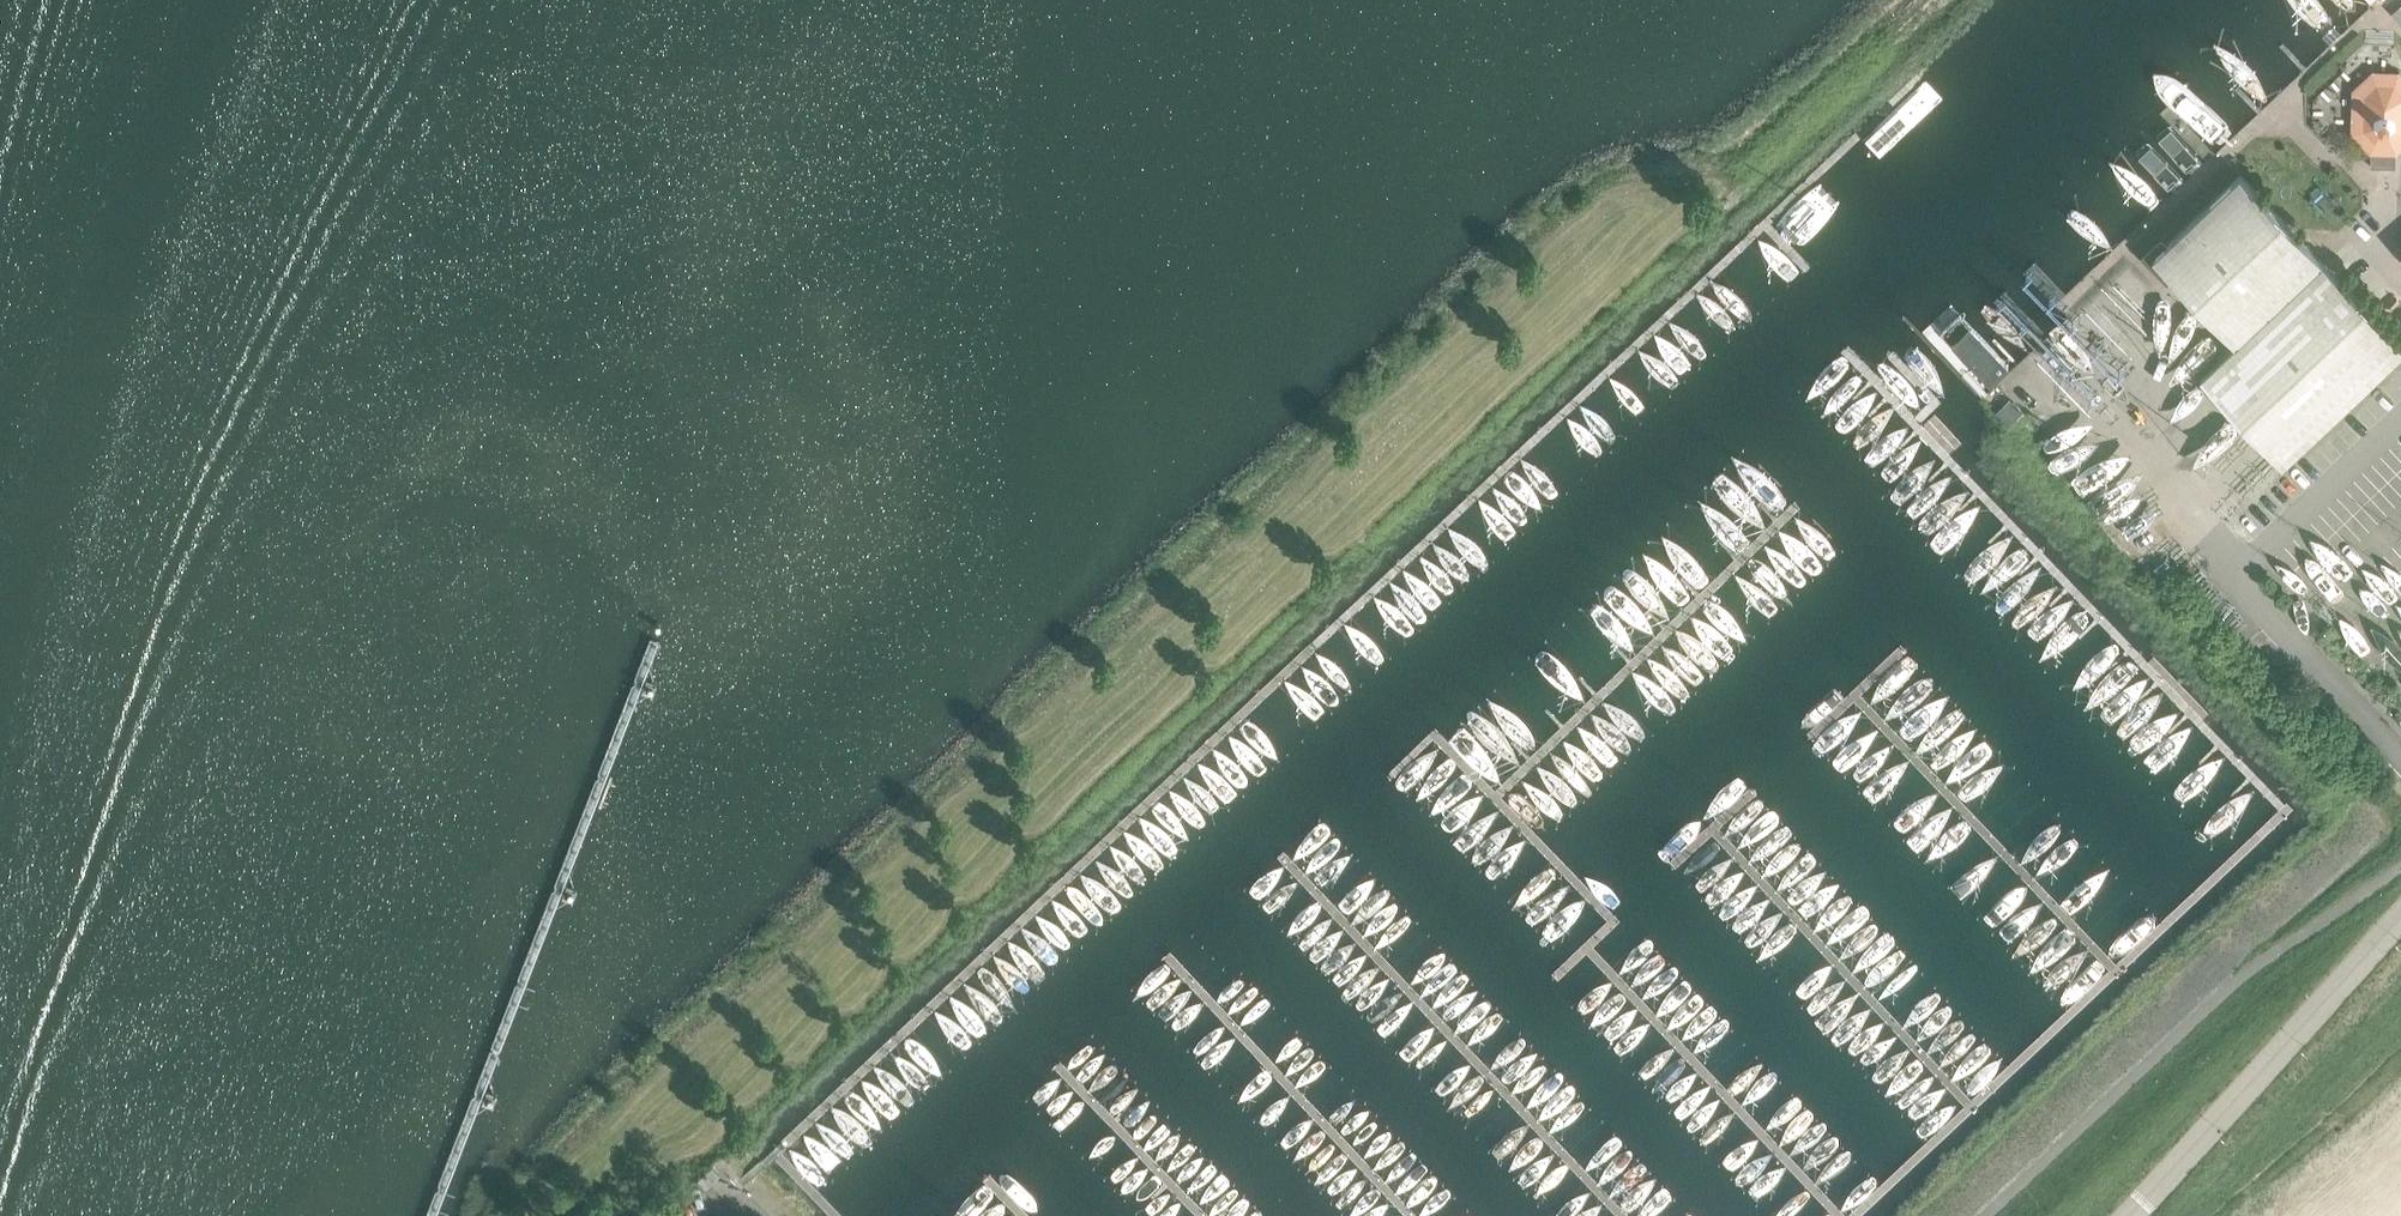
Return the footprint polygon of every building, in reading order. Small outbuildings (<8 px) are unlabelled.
[(2396,153),(2397,153),(2400,149),(2400,86),(2398,83),(2373,82),(2363,91),(2362,144),(2370,152),(2396,153)] [(2282,463),(2400,351),(2400,345),(2296,234),(2239,174),(2165,244),(2161,239),(2142,256),(2161,276),(2166,271),(2235,343),(2200,376),(2282,463)] [(2000,413),(2001,414),(2009,423),(2022,411),(2013,402),(2012,401),(2000,413)] [(2388,1136),(2398,1147),(2400,1144),(2400,1136),(2395,1129),(2388,1136)] [(2355,1182),(2387,1215),(2396,1215),(2400,1211),(2400,1187),(2378,1162),(2355,1182)] [(2345,1182),(2338,1189),(2348,1199),(2355,1193),(2345,1182)]
